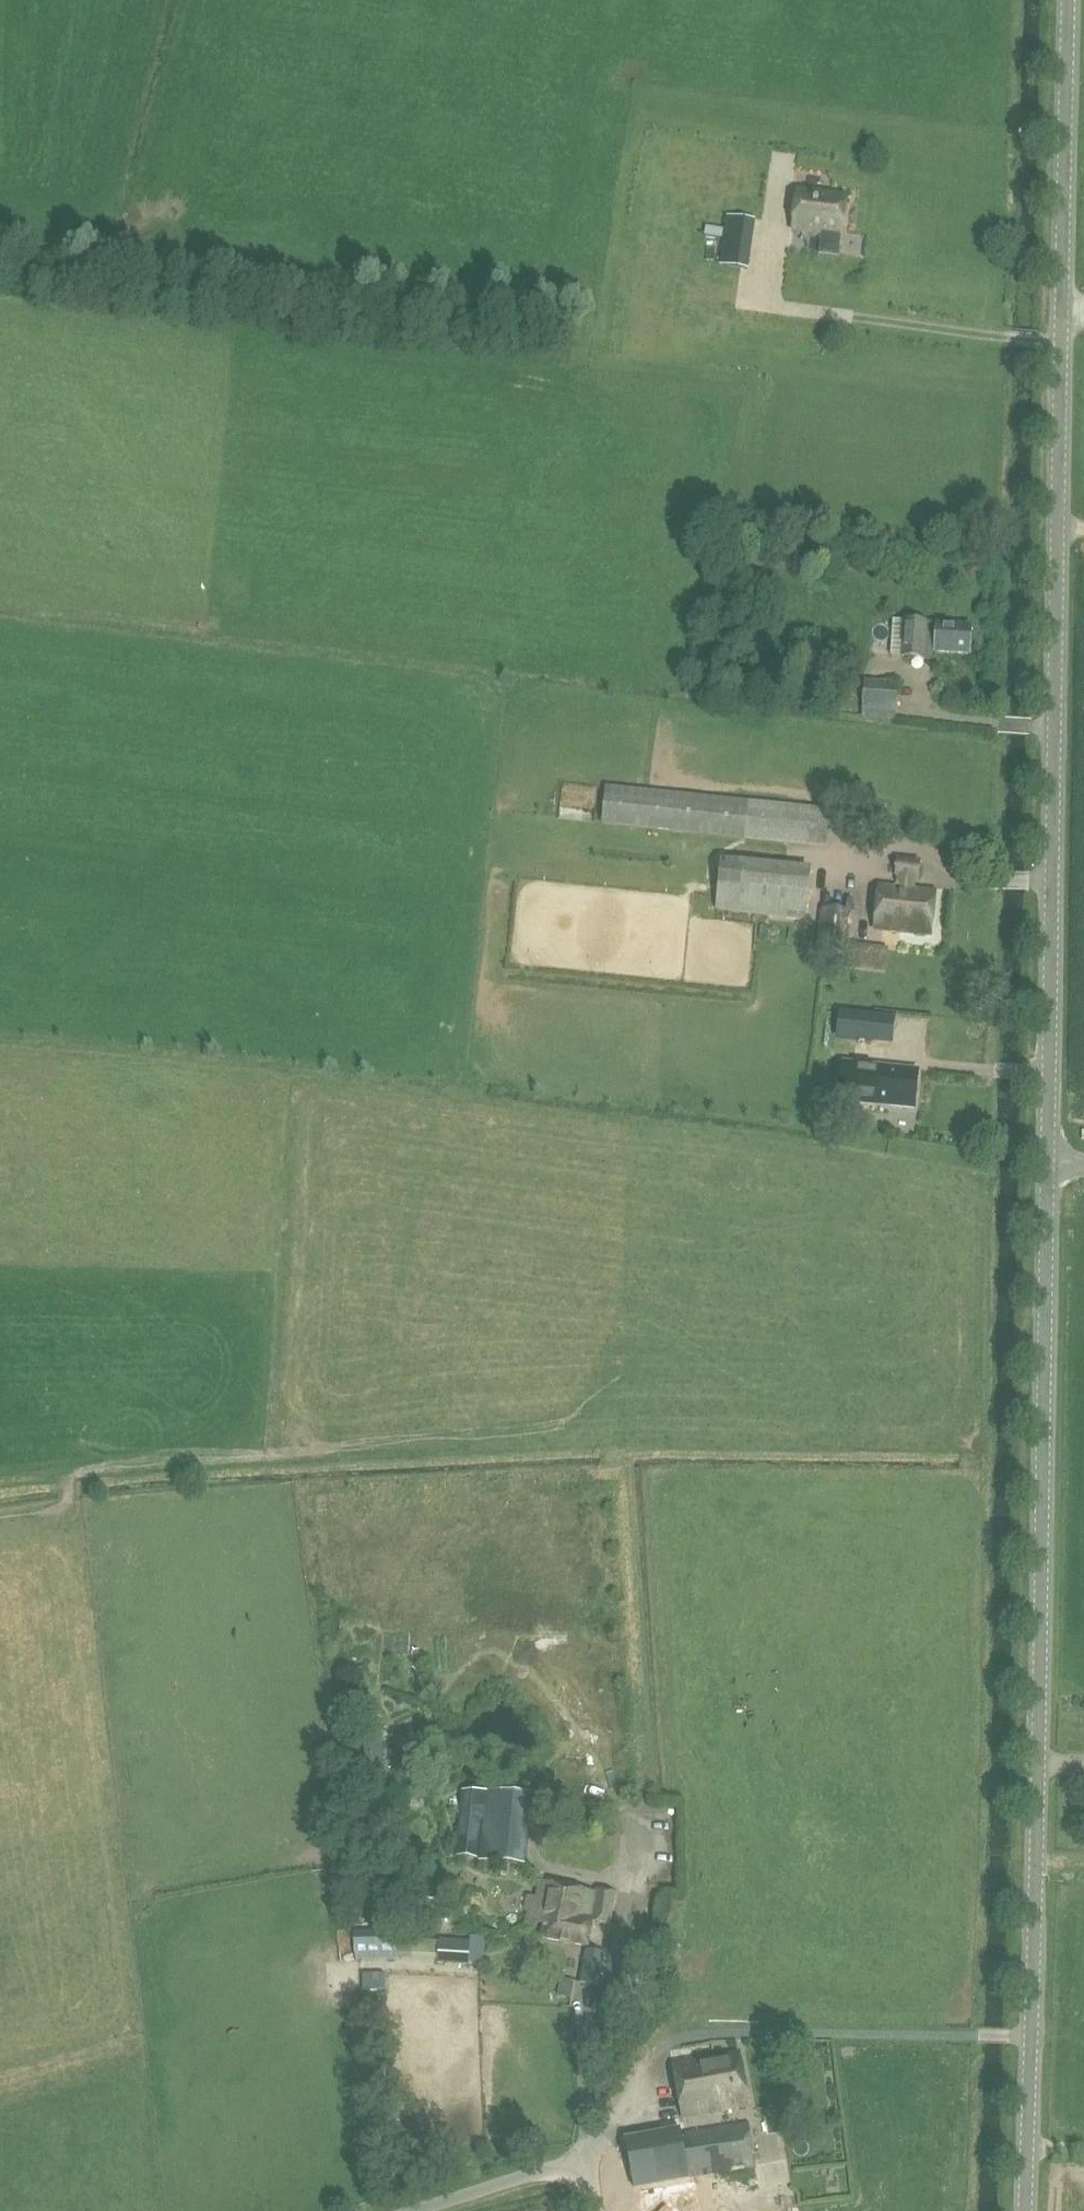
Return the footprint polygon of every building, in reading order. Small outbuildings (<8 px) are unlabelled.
[(795,190),(791,230),(839,235),(844,195),(795,190)] [(725,230),(752,233),(754,219),(727,215),(725,230)] [(904,620),(903,620),(900,656),(934,659),(935,652),(968,655),(971,626),(904,620)] [(863,680),(862,690),(838,689),(838,703),(862,705),(861,717),(896,720),(898,682),(863,680)] [(571,773),(570,804),(602,805),(603,773),(571,773)] [(828,847),(833,808),(605,785),(601,823),(828,847)] [(811,867),(720,857),(715,910),(806,920),(811,867)] [(896,876),(919,878),(921,860),(898,858),(896,876)] [(930,934),(935,892),(881,886),(876,928),(930,934)] [(847,953),(846,966),(886,971),(889,947),(850,943),(853,911),(823,908),(818,950),(847,953)] [(847,1043),(873,1046),(877,1011),(851,1009),(847,1043)] [(867,1066),(863,1101),(915,1106),(918,1071),(867,1066)] [(878,1118),(898,1121),(900,1106),(880,1104),(878,1118)] [(384,1785),(381,1732),(364,1733),(366,1786),(384,1785)] [(525,1865),(532,1794),(486,1790),(479,1861),(525,1865)] [(486,1794),(461,1791),(459,1817),(450,1816),(448,1835),(457,1835),(455,1851),(479,1854),(486,1794)] [(532,1922),(545,1925),(546,1923),(547,1924),(549,1913),(567,1917),(569,1907),(580,1909),(580,1908),(596,1912),(600,1894),(541,1881),(532,1922)] [(596,1913),(596,1912),(580,1908),(580,1909),(569,1907),(567,1917),(549,1913),(547,1924),(546,1923),(545,1925),(543,1937),(588,1947),(593,1924),(612,1928),(614,1916),(596,1913)] [(396,1932),(355,1933),(356,1959),(396,1958),(396,1932)] [(471,1941),(438,1939),(413,1938),(412,1958),(436,1960),(436,1962),(469,1965),(471,1941)] [(586,1950),(580,1984),(599,1986),(605,1953),(586,1950)] [(673,2064),(683,2118),(749,2105),(738,2052),(673,2064)] [(749,2121),(681,2131),(681,2128),(623,2138),(632,2187),(757,2166),(749,2121)]
